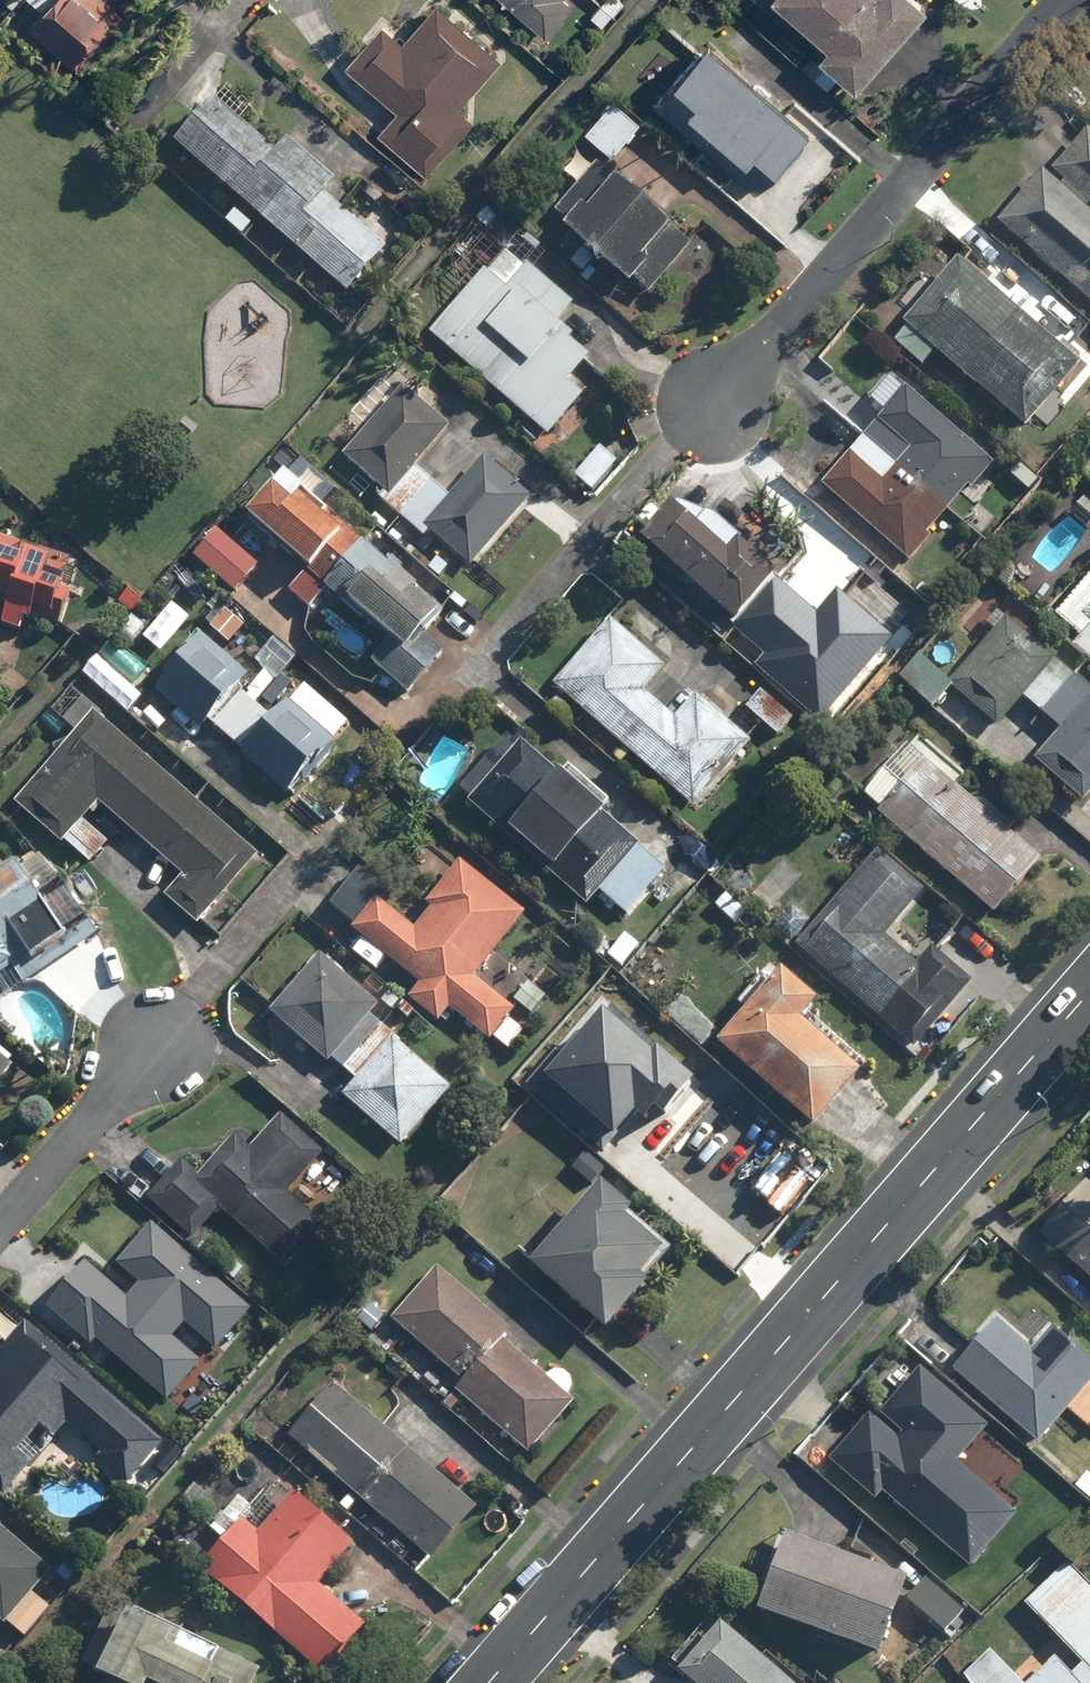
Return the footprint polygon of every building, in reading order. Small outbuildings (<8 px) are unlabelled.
[(36,9),(27,18),(75,65),(124,15),(108,0),(27,0),(36,9)] [(545,40),(576,6),(569,0),(499,0),(545,40)] [(829,44),(817,59),(857,92),(929,6),(922,0),(775,0),(829,44)] [(402,40),(383,23),(347,65),(398,110),(379,132),(429,174),(474,122),(460,109),(502,60),(434,3),(402,40)] [(708,42),(657,102),(760,190),(811,130),(708,42)] [(213,98),(174,142),(347,293),(386,248),(323,194),(334,182),(286,141),(276,153),(213,98)] [(639,132),(609,108),(584,141),(614,164),(639,132)] [(997,221),(1089,305),(1089,138),(1086,134),(1046,178),(1040,173),(997,221)] [(689,247),(591,166),(549,217),(647,298),(689,247)] [(485,274),(429,336),(546,440),(582,399),(565,384),(589,357),(556,328),(573,310),(511,253),(489,278),(485,274)] [(1081,364),(959,261),(937,287),(924,276),(900,304),(912,315),(888,342),(921,370),(935,354),(1025,430),(1081,364)] [(403,389),(343,456),(388,496),(382,503),(417,533),(423,526),(472,569),(532,500),(485,459),(449,499),(416,470),(450,431),(403,389)] [(909,389),(820,485),(908,566),(932,541),(927,536),(969,491),(972,494),(996,469),(909,389)] [(618,465),(599,448),(575,476),(594,493),(618,465)] [(303,497),(282,479),(246,521),(309,576),(341,539),(299,501),(303,497)] [(1069,506),(1089,526),(1089,484),(1069,506)] [(689,486),(632,548),(662,575),(655,583),(721,644),(738,626),(802,685),(812,674),(822,683),(845,659),(836,650),(865,618),(813,570),(793,591),(780,580),(787,572),(738,527),(743,520),(718,497),(710,505),(689,486)] [(214,529),(189,560),(232,596),(258,565),(214,529)] [(0,541),(0,602),(5,604),(0,622),(0,632),(17,637),(21,624),(29,627),(33,615),(51,620),(62,581),(45,576),(51,555),(0,541)] [(421,592),(363,542),(323,588),(386,643),(369,663),(409,697),(443,657),(419,637),(436,617),(415,599),(421,592)] [(886,568),(858,598),(891,629),(883,638),(891,646),(928,606),(886,568)] [(1050,623),(1089,656),(1089,574),(1050,623)] [(1011,616),(953,682),(999,723),(1024,692),(1061,724),(1035,754),(1085,797),(1089,791),(1089,686),(1011,616)] [(609,620),(552,685),(694,811),(753,745),(696,695),(675,720),(644,693),(665,670),(609,620)] [(248,679),(199,636),(151,690),(200,734),(248,679)] [(922,654),(902,676),(934,703),(953,681),(922,654)] [(98,657),(81,675),(125,717),(141,699),(136,694),(149,681),(132,665),(120,677),(98,657)] [(256,707),(241,694),(210,731),(288,797),(335,740),(273,687),(256,707)] [(257,859),(67,694),(42,723),(64,743),(13,802),(87,867),(107,844),(82,822),(99,803),(184,877),(165,900),(197,928),(257,859)] [(1015,930),(1066,873),(888,713),(836,770),(1015,930)] [(509,734),(458,792),(586,906),(597,893),(627,919),(667,873),(600,814),(609,804),(568,768),(559,778),(509,734)] [(687,835),(677,846),(709,876),(720,864),(687,835)] [(0,872),(0,1005),(48,971),(41,960),(89,927),(67,895),(46,909),(37,896),(57,883),(34,849),(0,872)] [(877,852),(792,950),(923,1063),(982,994),(932,950),(917,967),(886,940),(926,894),(877,852)] [(388,891),(359,870),(327,907),(362,936),(350,951),(378,974),(389,961),(418,986),(406,1000),(439,1027),(451,1013),(488,1044),(492,1039),(507,1051),(522,1032),(507,1021),(514,1013),(474,980),(527,916),(461,861),(425,904),(433,910),(414,932),(378,902),(388,891)] [(639,948),(624,935),(605,956),(621,970),(639,948)] [(379,1009),(319,956),(268,1013),(325,1064),(329,1059),(356,1083),(342,1098),(400,1149),(452,1090),(371,1019),(379,1009)] [(508,967),(492,988),(530,1019),(547,998),(508,967)] [(814,1008),(776,976),(715,1048),(812,1130),(857,1077),(798,1027),(814,1008)] [(525,1083),(603,1148),(635,1110),(645,1119),(656,1107),(664,1114),(696,1075),(657,1042),(650,1051),(602,1011),(561,1059),(552,1051),(525,1083)] [(13,1068),(0,1056),(0,1083),(13,1068)] [(197,1176),(181,1161),(145,1200),(191,1243),(220,1211),(283,1270),(323,1227),(289,1194),(323,1157),(280,1116),(248,1150),(234,1136),(197,1176)] [(1039,1235),(1089,1282),(1089,1185),(1087,1182),(1039,1235)] [(672,1252),(600,1187),(527,1268),(604,1337),(646,1290),(642,1286),(672,1252)] [(129,1316),(94,1338),(133,1399),(162,1381),(153,1367),(161,1363),(153,1351),(217,1311),(201,1285),(180,1298),(160,1266),(115,1294),(129,1316)] [(439,1269),(391,1320),(461,1385),(455,1392),(473,1409),(464,1420),(498,1452),(510,1440),(527,1456),(574,1406),(565,1398),(566,1398),(567,1396),(567,1395),(568,1394),(569,1392),(569,1391),(569,1389),(570,1388),(570,1386),(569,1385),(569,1383),(568,1382),(568,1380),(567,1379),(566,1378),(565,1377),(564,1376),(562,1375),(561,1374),(559,1373),(558,1373),(556,1373),(555,1373),(553,1373),(552,1373),(550,1374),(549,1374),(547,1375),(546,1376),(545,1377),(544,1378),(504,1342),(511,1335),(439,1269)] [(953,1369),(1037,1442),(1067,1409),(1089,1429),(1089,1362),(1031,1310),(1010,1334),(995,1321),(953,1369)] [(24,1323),(0,1352),(0,1493),(5,1498),(65,1427),(130,1481),(164,1440),(24,1323)] [(896,1438),(868,1415),(829,1462),(874,1501),(880,1494),(968,1568),(1014,1513),(957,1465),(989,1428),(915,1367),(878,1411),(902,1431),(896,1438)] [(337,1384),(289,1437),(431,1564),(479,1511),(337,1384)] [(173,1445),(170,1442),(160,1454),(176,1466),(195,1442),(183,1432),(173,1445)] [(242,1522),(201,1566),(320,1677),(364,1630),(317,1585),(351,1548),(295,1495),(256,1535),(242,1522)] [(1,1625),(0,1627),(0,1644),(11,1654),(50,1611),(34,1598),(53,1577),(0,1530),(0,1624),(1,1625)] [(904,1577),(780,1533),(751,1614),(875,1659),(904,1577)] [(1067,1564),(1023,1603),(1064,1648),(1024,1682),(1089,1682),(1089,1591),(1067,1564)] [(107,1612),(82,1667),(98,1674),(94,1682),(97,1682),(256,1682),(260,1674),(129,1614),(125,1621),(107,1612)] [(664,1663),(688,1682),(785,1682),(705,1615),(664,1663)] [(959,1677),(964,1682),(1021,1682),(990,1649),(959,1677)]
